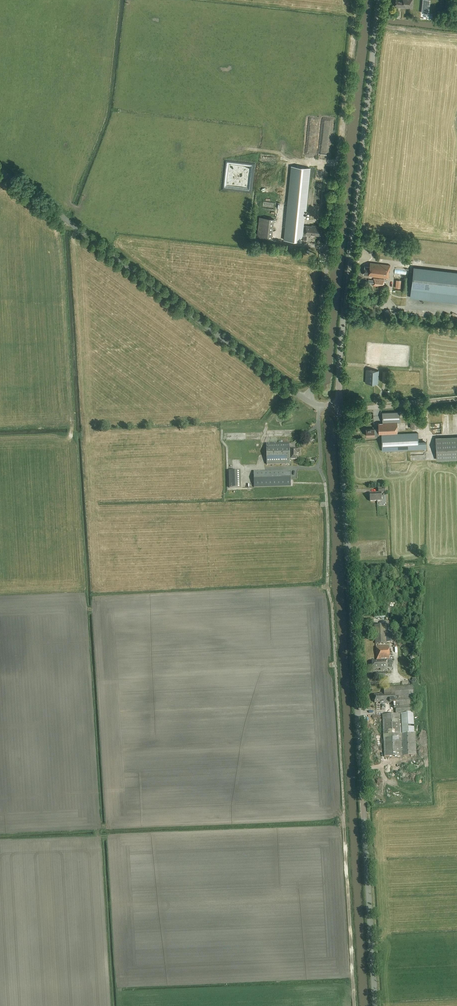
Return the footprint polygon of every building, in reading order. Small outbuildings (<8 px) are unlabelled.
[(395,7),(412,9),(413,0),(396,0),(395,7)] [(322,227),(316,227),(303,226),(309,168),(292,166),(285,240),(302,242),(306,242),(307,236),(307,234),(321,236),(322,227)] [(261,214),(260,218),(259,217),(257,237),(272,239),(274,219),(266,218),(266,215),(261,214)] [(372,276),(389,279),(390,265),(370,263),(369,267),(364,266),(363,275),(372,276)] [(413,268),(410,297),(456,303),(456,273),(413,268)] [(373,284),(373,286),(384,287),(384,280),(374,279),(373,280),(368,280),(368,283),(373,284)] [(387,310),(384,312),(384,315),(386,318),(389,318),(392,316),(392,312),(390,310),(387,310)] [(379,371),(366,370),(365,383),(378,384),(379,371)] [(382,382),(387,383),(387,382),(389,382),(389,377),(387,377),(390,377),(390,373),(387,373),(387,372),(383,371),(382,382)] [(378,434),(383,434),(390,433),(397,433),(397,422),(400,422),(400,412),(382,413),(382,423),(378,423),(378,429),(374,430),(374,429),(366,429),(366,436),(378,435),(378,434)] [(410,426),(410,429),(418,428),(417,413),(409,414),(410,426)] [(390,433),(383,434),(383,435),(381,435),(382,451),(426,449),(426,441),(418,441),(418,433),(390,435),(390,433)] [(456,460),(456,437),(435,438),(436,461),(456,460)] [(296,455),(296,454),(297,454),(298,453),(298,451),(297,451),(297,450),(289,450),(289,443),(266,444),(267,465),(290,464),(290,460),(293,460),(297,460),(297,455),(296,455)] [(290,470),(253,471),(254,487),(290,486),(290,470)] [(241,471),(229,471),(229,488),(241,488),(241,471)] [(385,489),(378,489),(378,493),(370,493),(370,501),(381,501),(381,493),(385,493),(385,489)] [(385,625),(374,625),(375,644),(386,643),(385,625)] [(387,670),(387,661),(387,660),(389,659),(389,646),(376,647),(376,660),(378,660),(378,661),(372,661),(372,669),(381,669),(381,670),(387,670)] [(384,757),(416,755),(415,733),(414,733),(413,713),(414,713),(413,686),(383,688),(384,693),(379,694),(379,695),(374,695),(374,703),(381,702),(381,704),(389,703),(395,703),(396,714),(382,715),(384,757)]
